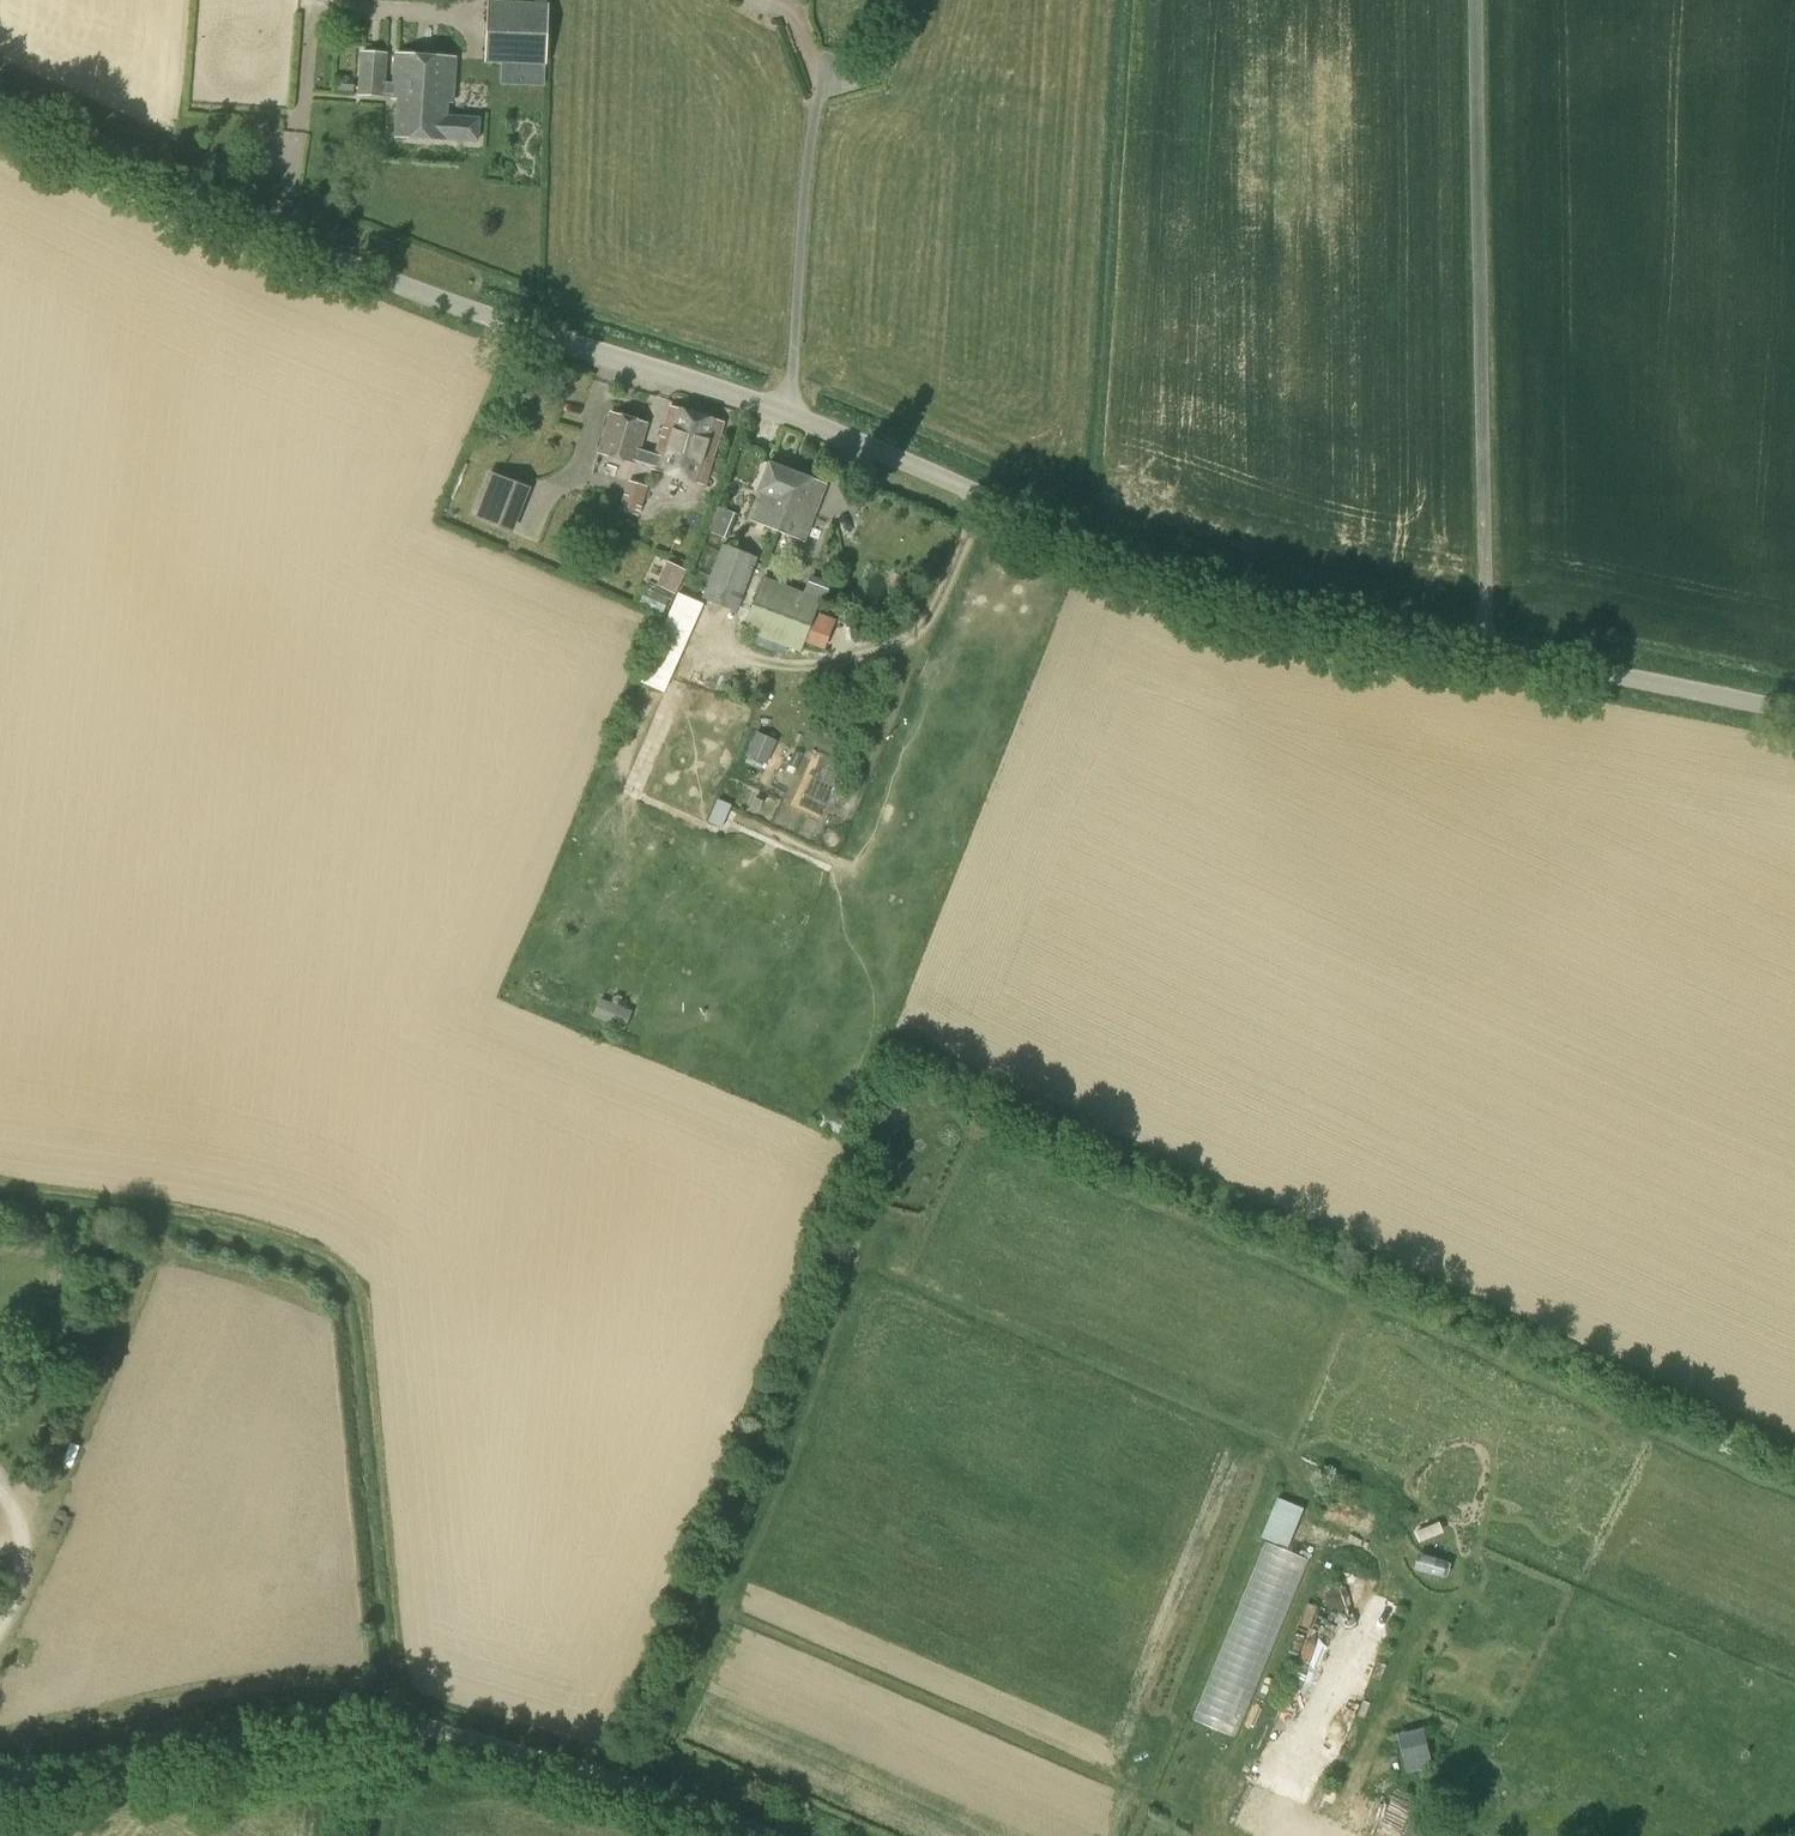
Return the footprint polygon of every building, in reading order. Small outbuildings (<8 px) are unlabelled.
[(535,3),(487,1),(485,63),(546,66),(549,3),(545,3),(545,0),(536,0),(535,3)] [(394,83),(386,82),(388,53),(361,51),(358,95),(385,97),(386,94),(394,95),(393,103),(398,103),(396,136),(446,139),(477,141),(479,119),(447,117),(448,102),(454,103),(456,59),(396,55),(394,83)] [(336,91),(354,92),(354,78),(350,78),(351,76),(344,76),(344,78),(337,78),(336,91)] [(705,483),(722,423),(669,408),(655,455),(640,451),(649,423),(610,412),(598,453),(636,464),(636,462),(652,466),(651,468),(705,483)] [(804,539),(826,485),(770,462),(759,491),(763,493),(753,519),(804,539)] [(485,471),(469,518),(541,543),(550,516),(522,507),(529,485),(485,471)] [(639,516),(648,487),(628,481),(619,511),(639,516)] [(737,612),(758,558),(723,544),(702,599),(737,612)] [(656,585),(677,594),(688,569),(666,560),(656,585)] [(824,650),(836,620),(816,613),(821,599),(764,577),(743,631),(800,653),(804,642),(824,650)] [(649,585),(641,604),(665,613),(672,593),(649,585)] [(723,827),(732,805),(717,799),(709,822),(723,827)] [(602,999),(600,999),(593,1017),(612,1024),(625,1030),(632,1011),(619,1006),(602,999)] [(1422,1727),(1396,1733),(1406,1774),(1432,1768),(1422,1727)] [(1416,1814),(1404,1835),(1460,1835),(1416,1814)]
